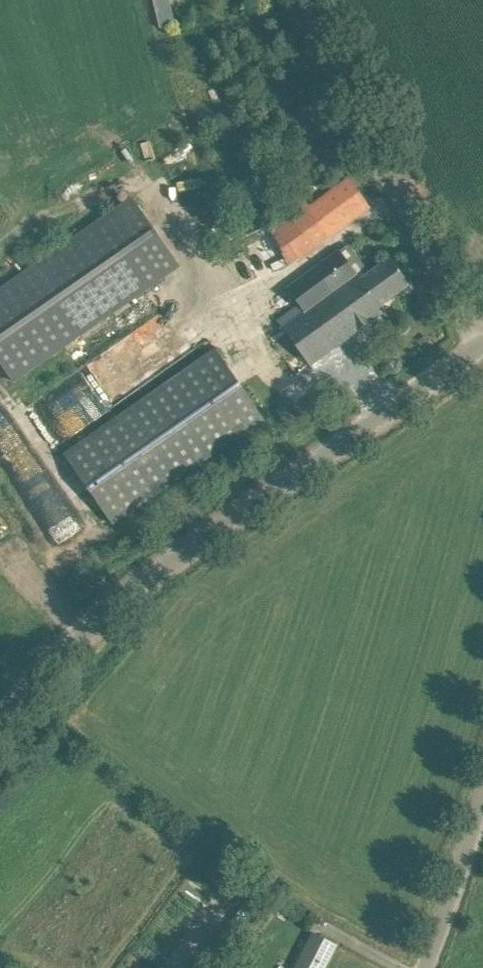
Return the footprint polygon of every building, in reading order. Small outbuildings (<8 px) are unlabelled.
[(160,27),(175,24),(169,0),(154,0),(160,27)] [(303,200),(269,225),(290,265),(370,206),(349,178),(309,207),(303,200)] [(15,382),(179,268),(130,197),(0,288),(0,360),(15,382)] [(409,284),(391,258),(361,279),(340,250),(284,291),(295,305),(277,319),(310,364),(382,312),(378,306),(409,284)] [(263,420),(215,350),(67,453),(113,524),(263,420)] [(338,944),(314,932),(295,967),(325,967),(338,944)]
